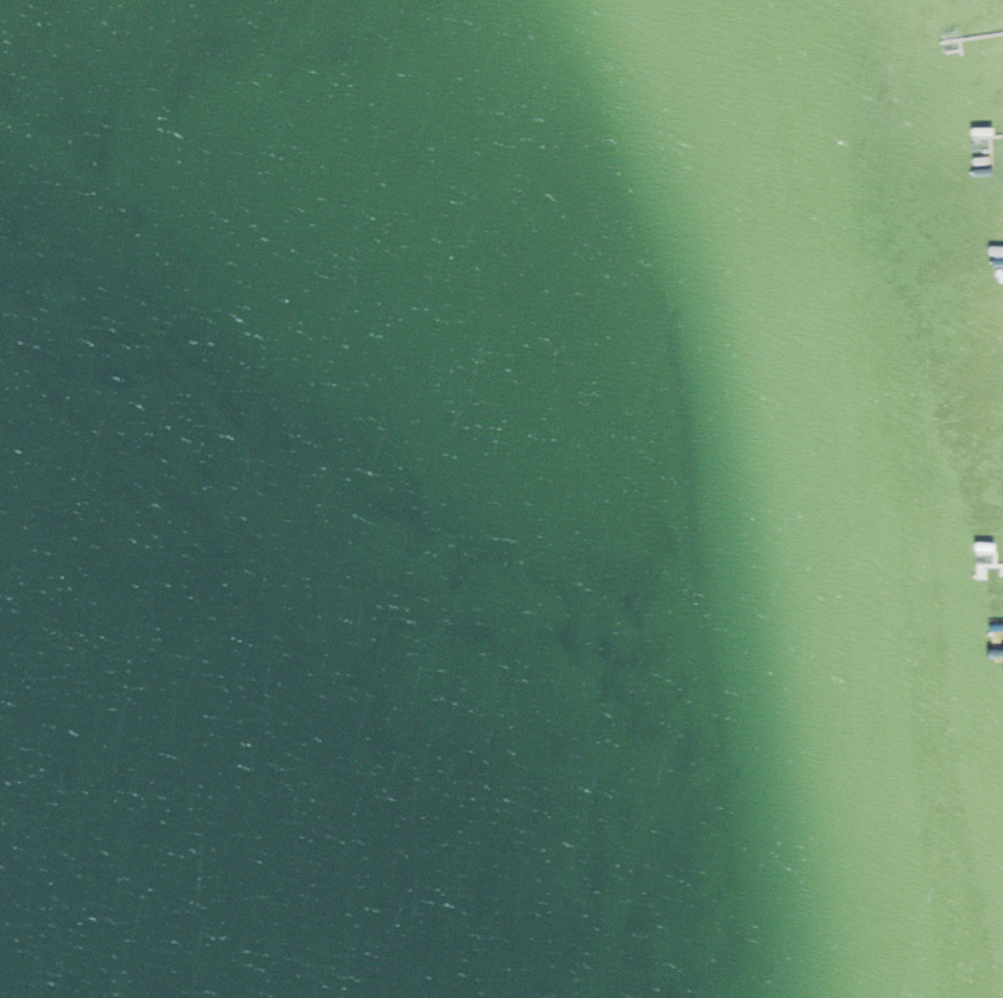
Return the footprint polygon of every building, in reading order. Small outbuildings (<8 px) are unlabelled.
[(263,657),(258,648),(242,656),(247,665),(263,657)]
